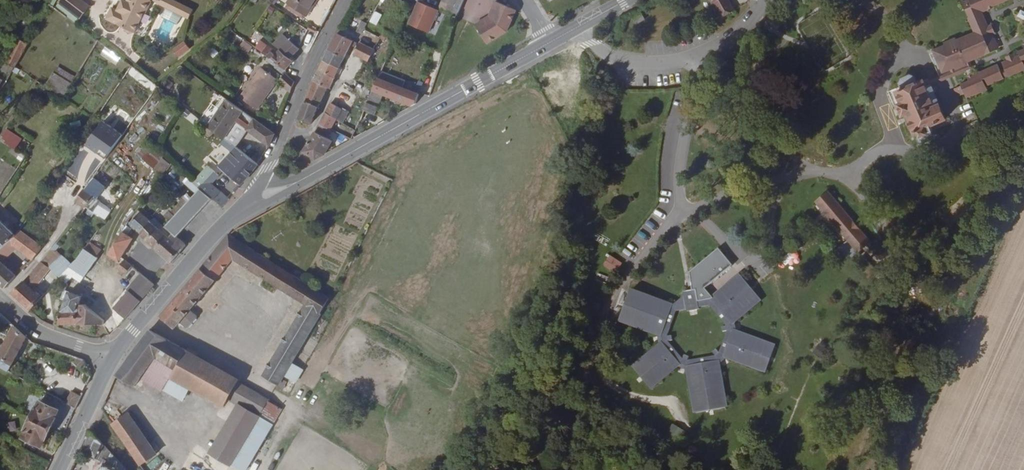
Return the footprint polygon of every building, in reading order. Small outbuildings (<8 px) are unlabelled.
[(87,0),(66,0),(64,3),(85,19),(95,6),(87,0)] [(117,5),(111,2),(105,12),(122,23),(123,26),(127,28),(132,27),(143,8),(144,9),(149,0),(119,0),(117,5)] [(193,8),(175,0),(157,0),(156,3),(188,19),(193,8)] [(292,1),(310,12),(327,23),(339,0),(292,0),(292,1)] [(441,8),(456,15),(462,0),(445,0),(441,8)] [(711,21),(726,13),(720,0),(700,0),(711,21)] [(983,0),(976,0),(969,4),(968,5),(976,19),(960,28),(958,26),(948,32),(949,35),(937,41),(949,63),(961,56),(962,58),(974,51),(972,49),(976,47),(999,34),(994,24),(996,22),(993,18),(989,10),(983,0)] [(310,12),(292,1),(290,3),(308,15),(310,12)] [(438,11),(417,1),(407,24),(427,33),(438,11)] [(491,44),(513,35),(520,13),(500,3),(494,16),(480,25),(491,44)] [(75,19),(61,8),(56,15),(70,26),(75,19)] [(369,22),(377,25),(381,13),(374,10),(369,22)] [(645,20),(640,12),(632,17),(637,25),(645,20)] [(1003,31),(998,21),(996,22),(994,24),(999,34),(1003,31)] [(44,25),(40,24),(32,37),(25,34),(9,62),(20,66),(44,25)] [(336,47),(352,54),(357,43),(361,45),(363,40),(345,30),(336,47)] [(1022,31),(1023,34),(1019,37),(1012,42),(1007,44),(1011,51),(1014,57),(1015,58),(1023,52),(1023,30),(1022,31)] [(279,41),(287,46),(289,47),(297,55),(299,53),(305,46),(306,45),(289,33),(279,41)] [(368,40),(381,47),(384,42),(371,35),(368,40)] [(374,58),(381,47),(368,40),(366,39),(365,41),(360,51),(374,58)] [(183,40),(172,49),(178,57),(190,48),(183,40)] [(247,54),(253,47),(244,40),(238,47),(247,54)] [(289,47),(287,46),(285,49),(277,44),(272,49),(263,43),(261,45),(281,58),(292,67),(302,55),(299,53),(297,55),(289,47)] [(417,72),(395,46),(384,73),(394,85),(410,104),(429,93),(443,62),(431,57),(426,67),(420,64),(417,72)] [(1006,54),(1002,46),(986,56),(988,60),(976,66),(968,71),(969,72),(963,76),(967,84),(973,80),(976,84),(996,73),(994,70),(1010,60),(1009,59),(1006,54)] [(129,59),(114,47),(106,59),(121,71),(129,59)] [(336,47),(326,67),(342,75),(352,54),(336,47)] [(979,54),(976,47),(972,49),(974,51),(962,58),(936,73),(939,77),(979,54)] [(1014,57),(1011,51),(1006,54),(1009,59),(1014,57)] [(988,60),(986,56),(974,63),(976,66),(988,60)] [(284,76),(266,64),(244,93),(263,107),(284,76)] [(81,77),(61,66),(49,85),(69,97),(81,77)] [(322,78),(336,84),(337,85),(342,75),(326,67),(322,78)] [(924,69),(917,67),(907,73),(905,80),(907,85),(903,88),(910,102),(906,104),(914,121),(919,118),(924,126),(956,108),(939,77),(936,73),(935,70),(926,74),(924,69)] [(302,80),(292,71),(286,78),(297,91),(302,80)] [(662,75),(651,72),(647,86),(659,89),(662,75)] [(394,85),(384,73),(374,94),(388,99),(394,85)] [(326,103),(336,84),(322,78),(313,98),(326,103)] [(388,99),(374,94),(368,109),(381,115),(388,99)] [(280,130),(233,97),(226,106),(214,124),(231,137),(242,121),(275,143),(280,130)] [(326,103),(313,98),(306,116),(317,121),(326,103)] [(333,110),(343,115),(349,105),(342,102),(339,100),(333,110)] [(343,115),(333,110),(327,121),(338,127),(343,115)] [(83,144),(105,159),(123,134),(101,119),(83,144)] [(338,127),(327,121),(323,128),(335,134),(338,127)] [(360,127),(357,125),(355,128),(353,127),(350,133),(352,134),(356,136),(360,127)] [(33,137),(15,126),(8,136),(26,148),(33,137)] [(335,134),(323,128),(311,149),(313,150),(323,156),(331,152),(340,137),(335,134)] [(149,167),(159,158),(145,143),(135,153),(149,167)] [(265,162),(245,147),(227,167),(247,183),(257,173),(265,162)] [(160,157),(154,164),(163,172),(170,165),(160,157)] [(223,194),(220,198),(229,204),(236,196),(226,189),(227,188),(222,184),(226,178),(221,173),(211,185),(223,194)] [(219,196),(220,198),(223,194),(211,185),(210,186),(208,188),(219,196)] [(84,196),(95,203),(102,195),(91,186),(84,196)] [(219,196),(208,188),(172,230),(176,233),(163,248),(179,261),(191,246),(186,241),(187,240),(183,237),(219,196)] [(92,207),(95,203),(84,196),(81,200),(91,208),(92,207)] [(159,205),(156,202),(151,208),(160,214),(165,207),(160,203),(159,205)] [(863,252),(820,202),(808,211),(850,263),(863,252)] [(109,205),(106,209),(115,214),(118,211),(109,205)] [(176,215),(168,208),(164,214),(171,220),(176,215)] [(115,214),(106,209),(103,214),(111,219),(115,214)] [(147,232),(158,219),(147,210),(136,223),(147,232)] [(162,216),(158,219),(147,232),(155,239),(154,241),(163,248),(176,233),(172,230),(167,226),(171,220),(164,214),(162,216)] [(9,249),(14,243),(19,239),(0,216),(0,258),(9,249)] [(27,229),(19,239),(14,243),(22,250),(35,261),(47,245),(27,229)] [(138,238),(128,231),(115,252),(125,258),(138,238)] [(335,294),(236,233),(168,314),(183,324),(189,317),(194,321),(197,321),(203,314),(203,310),(198,306),(240,255),(312,299),(272,372),(287,381),(286,383),(292,386),(297,378),(291,375),(335,294)] [(112,241),(102,234),(97,240),(108,248),(112,241)] [(108,248),(97,240),(84,259),(97,268),(110,249),(108,248)] [(22,250),(14,243),(9,249),(18,256),(22,250)] [(9,249),(0,258),(0,278),(11,288),(22,272),(12,264),(18,256),(9,249)] [(75,258),(66,249),(53,265),(56,268),(62,274),(75,258)] [(616,274),(622,262),(608,255),(602,266),(616,274)] [(137,264),(130,258),(128,260),(123,266),(125,268),(124,271),(128,274),(137,264)] [(53,265),(47,260),(29,283),(23,289),(17,294),(36,311),(46,300),(36,291),(56,268),(53,265)] [(143,284),(151,275),(145,270),(131,287),(133,288),(119,306),(130,316),(152,291),(143,284)] [(155,278),(151,275),(143,284),(152,291),(160,282),(155,278)] [(762,372),(770,347),(732,333),(730,321),(756,299),(736,276),(708,299),(694,301),(691,290),(679,292),(681,300),(668,306),(626,290),(615,319),(653,333),(656,346),(628,368),(644,388),(671,366),(683,370),(690,413),(720,408),(713,365),(723,357),(762,372)] [(83,280),(81,279),(73,300),(66,323),(108,323),(109,319),(89,297),(91,294),(83,284),(83,280)] [(3,315),(6,317),(8,314),(0,307),(0,318),(3,315)] [(2,362),(17,370),(35,338),(22,326),(5,357),(0,354),(0,362),(2,362)] [(247,376),(158,327),(136,355),(123,375),(140,386),(152,370),(164,354),(181,364),(179,369),(200,381),(233,400),(238,392),(245,396),(253,382),(246,378),(247,376)] [(172,382),(179,369),(181,364),(164,354),(152,370),(172,382)] [(2,362),(0,365),(0,367),(14,375),(17,370),(2,362)] [(179,369),(172,382),(192,395),(200,381),(179,369)] [(245,396),(250,399),(270,411),(271,412),(278,416),(283,419),(289,408),(283,405),(285,401),(279,398),(253,382),(245,396)] [(71,390),(64,402),(74,408),(80,396),(71,390)] [(41,403),(34,415),(36,416),(58,426),(63,415),(62,415),(65,408),(59,405),(60,403),(52,399),(51,401),(45,398),(42,404),(41,403)] [(270,411),(250,399),(220,446),(238,458),(239,459),(245,449),(254,454),(278,416),(271,412),(270,411)] [(163,453),(134,411),(119,422),(147,463),(163,453)] [(52,438),(58,426),(36,416),(34,415),(29,427),(30,428),(28,433),(33,436),(32,438),(40,442),(41,440),(47,443),(50,437),(52,438)] [(672,425),(666,435),(674,439),(679,429),(672,425)] [(106,457),(112,444),(98,428),(88,448),(106,457)] [(112,444),(106,457),(111,460),(113,461),(118,451),(112,444)] [(129,464),(118,451),(113,461),(127,468),(129,464)] [(111,460),(105,469),(131,469),(127,468),(113,461),(111,460)]
